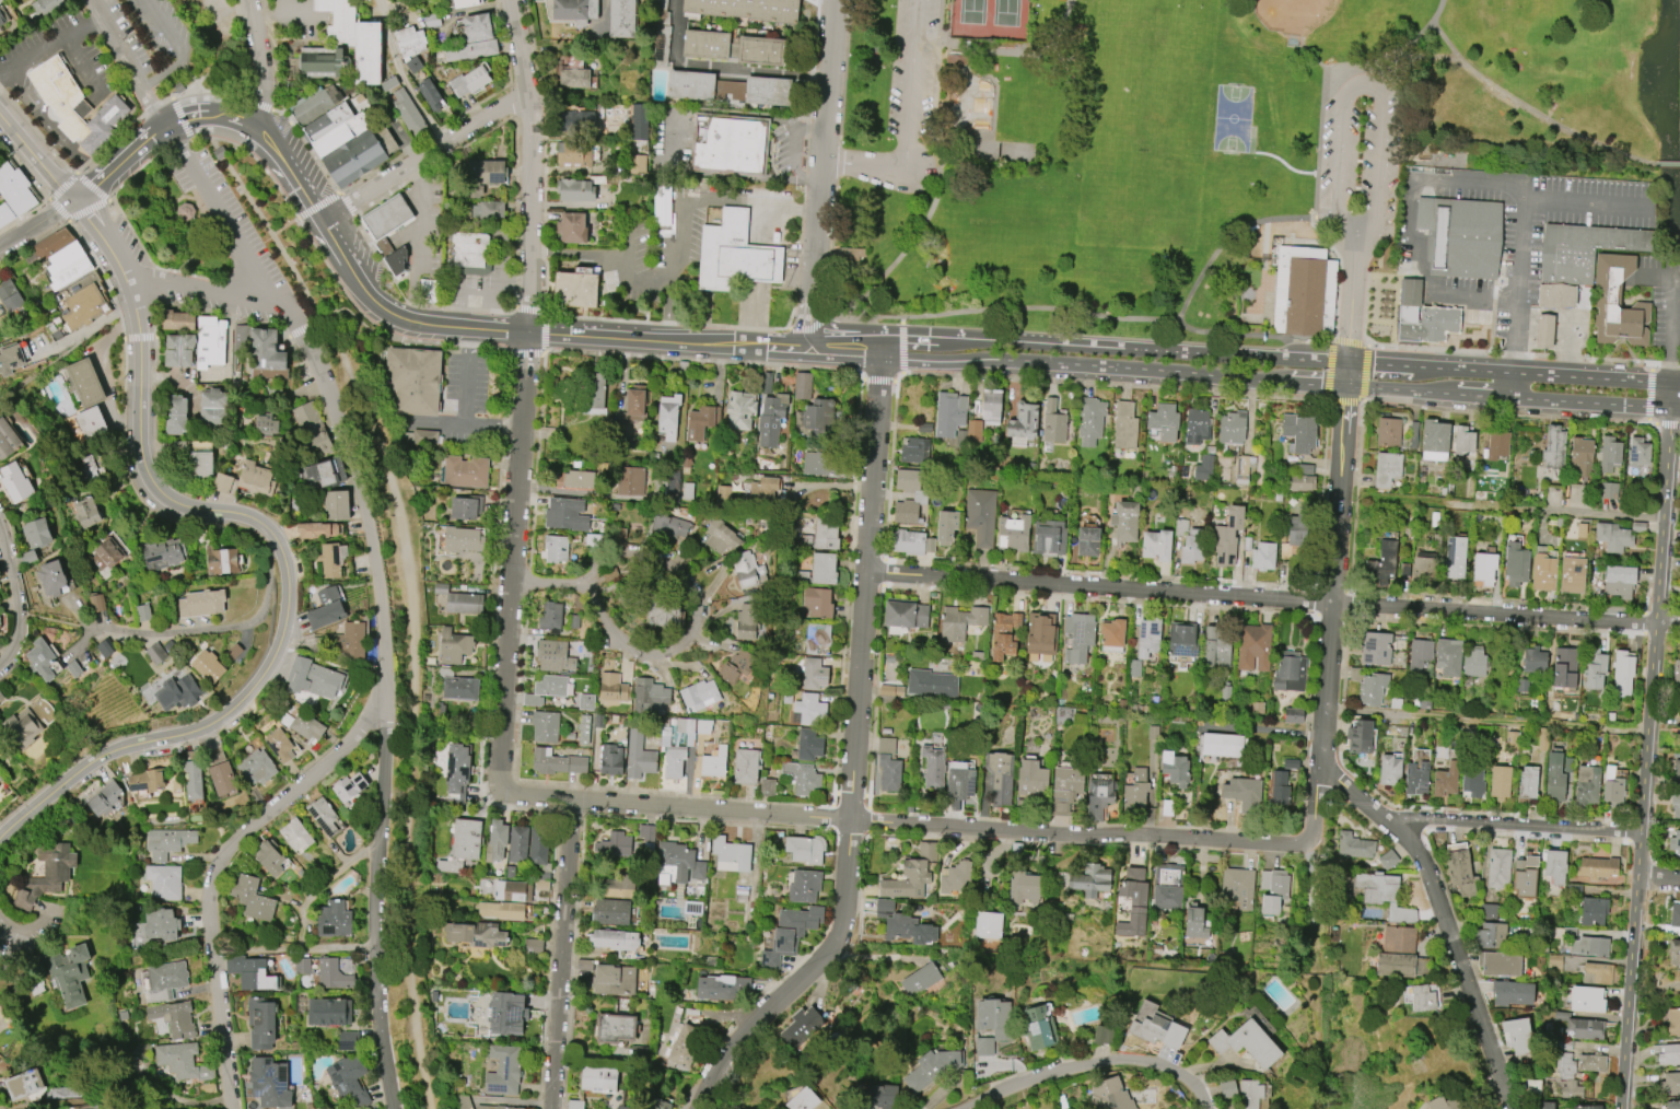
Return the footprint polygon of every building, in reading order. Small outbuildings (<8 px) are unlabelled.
[(27,4),(35,0),(63,0),(66,4),(37,21),(27,4)] [(313,11),(330,11),(330,26),(326,25),(326,45),(354,45),(354,83),(378,83),(380,24),(352,24),(352,0),(313,0),(313,11)] [(448,8),(447,0),(483,0),(483,3),(456,9),(456,7),(448,8)] [(573,22),(573,28),(588,28),(588,21),(598,21),(598,0),(551,0),(551,22),(573,22)] [(608,37),(609,0),(634,0),(634,37),(608,37)] [(654,11),(655,0),(669,0),(667,12),(669,12),(670,13),(669,26),(672,26),(669,44),(667,66),(665,65),(665,67),(652,66),(652,60),(653,60),(657,25),(654,25),(655,11),(654,11)] [(681,12),(682,0),(798,0),(795,24),(681,12)] [(10,20),(0,4),(0,25),(10,20)] [(464,17),(489,13),(490,22),(494,21),(495,27),(493,28),(494,37),(466,43),(465,34),(453,36),(452,26),(457,25),(456,24),(464,23),(464,17)] [(442,25),(427,28),(424,16),(440,14),(442,25)] [(402,58),(394,32),(413,26),(415,32),(422,30),(427,44),(425,44),(428,50),(402,58)] [(684,30),(730,34),(727,60),(681,57),(684,30)] [(738,36),(784,39),(782,66),(736,62),(738,36)] [(499,54),(483,57),(483,56),(477,57),(477,58),(468,60),(468,58),(446,62),(444,48),(497,39),(499,54)] [(300,47),(300,80),(342,80),(342,48),(300,47)] [(559,69),(569,69),(570,59),(575,52),(583,60),(583,69),(590,69),(588,89),(559,89),(559,69)] [(91,157),(78,143),(81,141),(46,108),(25,74),(57,54),(84,96),(82,98),(91,108),(81,119),(86,124),(115,94),(130,110),(112,128),(116,132),(91,157)] [(946,54),(946,65),(966,66),(966,55),(946,54)] [(424,67),(412,75),(405,63),(417,55),(424,67)] [(458,98),(448,83),(460,75),(462,78),(481,65),(482,63),(485,61),(490,70),(487,72),(492,81),(485,86),(486,89),(482,91),(480,89),(471,94),(467,92),(458,98)] [(668,70),(666,98),(712,102),(714,73),(668,70)] [(746,75),(743,104),(789,107),(791,80),(746,75)] [(382,84),(395,77),(399,83),(385,92),(382,84)] [(185,89),(177,93),(173,85),(179,81),(185,89)] [(433,113),(419,87),(422,85),(423,86),(431,81),(442,100),(440,102),(443,107),(433,113)] [(301,128),(289,110),(331,82),(345,101),(301,128)] [(409,130),(395,107),(396,106),(394,102),(397,100),(393,93),(401,87),(429,128),(417,136),(411,129),(409,130)] [(311,142),(301,128),(345,101),(353,116),(311,142)] [(623,105),(623,118),(597,117),(597,104),(623,105)] [(649,104),(631,104),(630,140),(648,141),(649,104)] [(319,157),(311,142),(353,116),(362,110),(372,126),(319,157)] [(558,110),(593,110),(593,131),(558,131),(558,110)] [(693,113),(769,119),(763,177),(688,171),(693,113)] [(319,157),(339,189),(388,159),(387,155),(399,148),(381,119),(372,126),(319,157)] [(647,155),(648,142),(630,141),(630,147),(633,147),(633,154),(647,155)] [(556,167),(557,142),(591,142),(591,145),(598,145),(598,161),(591,161),(591,167),(556,167)] [(212,151),(218,160),(223,156),(226,154),(221,145),(218,148),(212,151)] [(645,174),(645,155),(630,155),(630,174),(645,174)] [(469,161),(504,161),(504,168),(508,168),(508,177),(505,177),(505,184),(469,184),(469,161)] [(38,203),(25,187),(30,185),(18,168),(13,172),(7,162),(0,167),(0,195),(16,218),(38,203)] [(559,179),(559,180),(556,180),(556,192),(559,192),(559,201),(594,201),(594,186),(591,186),(591,179),(559,179)] [(359,218),(375,242),(415,217),(398,192),(359,218)] [(1418,198),(1415,229),(1427,230),(1425,261),(1428,261),(1428,276),(1494,280),(1496,280),(1501,202),(1418,198)] [(0,205),(0,228),(16,218),(3,202),(0,205)] [(175,219),(175,218),(174,215),(174,212),(174,209),(176,206),(179,203),(183,202),(186,202),(189,203),(192,206),(195,209),(196,212),(195,215),(194,219),(191,222),(188,223),(184,224),(180,223),(177,221),(175,219)] [(452,202),(453,208),(453,210),(445,211),(445,208),(444,202),(452,202)] [(472,208),(472,206),(477,206),(477,202),(480,202),(504,202),(504,207),(504,220),(481,220),(481,219),(472,219),(472,208)] [(701,225),(697,290),(708,290),(743,292),(743,281),(752,282),(781,283),(783,247),(746,245),(747,208),(722,207),(721,226),(701,225)] [(560,212),(559,243),(586,244),(586,226),(584,226),(584,213),(560,212)] [(1540,284),(1543,223),(1656,231),(1655,252),(1594,248),(1591,287),(1576,287),(1540,284)] [(63,226),(75,240),(47,257),(37,262),(30,248),(63,226)] [(454,232),(452,267),(486,269),(488,234),(454,232)] [(75,240),(85,255),(51,277),(45,267),(50,264),(47,257),(75,240)] [(1331,336),(1272,332),(1279,245),(1326,248),(1325,260),(1337,260),(1331,336)] [(395,278),(383,258),(404,246),(407,252),(406,271),(395,278)] [(840,248),(865,249),(864,260),(839,258),(840,248)] [(1595,253),(1635,256),(1634,270),(1620,282),(1619,308),(1628,308),(1635,302),(1649,303),(1649,322),(1645,325),(1645,327),(1648,331),(1647,346),(1630,346),(1625,340),(1620,340),(1617,339),(1611,343),(1595,342),(1597,297),(1603,295),(1594,283),(1595,253)] [(85,255),(93,268),(52,292),(48,284),(51,282),(48,278),(51,277),(85,255)] [(95,271),(51,296),(62,316),(44,326),(52,341),(108,308),(104,301),(106,300),(101,291),(103,290),(98,282),(100,280),(95,271)] [(553,271),(552,307),(595,310),(597,273),(553,271)] [(9,314),(0,298),(0,288),(2,287),(0,283),(10,277),(25,304),(9,314)] [(1400,278),(1421,280),(1420,306),(1460,308),(1459,334),(1445,334),(1444,343),(1397,340),(1400,278)] [(1538,284),(1537,306),(1575,308),(1576,287),(1540,284),(1538,284)] [(162,329),(194,330),(195,314),(172,313),(173,310),(162,310),(162,329)] [(12,328),(0,332),(0,317),(7,314),(12,328)] [(1555,316),(1539,314),(1534,347),(1550,349),(1555,316)] [(197,316),(196,370),(206,370),(206,364),(223,365),(224,320),(215,320),(215,316),(197,316)] [(234,325),(249,325),(249,328),(248,352),(233,352),(234,325)] [(249,328),(277,329),(277,345),(283,346),(283,352),(287,352),(285,369),(248,369),(248,352),(249,328)] [(164,366),(164,350),(166,349),(166,335),(195,335),(194,350),(191,350),(190,367),(164,366)] [(0,348),(0,354),(0,373),(2,377),(11,374),(10,370),(25,364),(23,359),(30,357),(23,340),(0,348)] [(386,347),(442,351),(436,417),(381,412),(386,347)] [(65,366),(89,357),(106,399),(83,409),(65,366)] [(678,378),(679,362),(688,362),(687,378),(678,378)] [(773,373),(772,394),(762,393),(763,372),(773,373)] [(810,373),(810,398),(794,398),(795,372),(810,373)] [(606,373),(604,408),(606,408),(606,415),(583,412),(584,399),(587,400),(588,375),(595,376),(595,373),(606,373)] [(614,441),(615,423),(622,423),(623,412),(627,413),(629,389),(632,389),(633,385),(646,386),(645,390),(649,390),(648,406),(644,405),(644,413),(646,413),(645,422),(633,421),(633,424),(623,424),(623,439),(633,440),(633,448),(623,447),(623,441),(614,441)] [(200,424),(201,393),(210,393),(210,388),(220,389),(220,394),(228,394),(228,406),(225,406),(225,412),(228,412),(228,425),(219,424),(219,429),(209,429),(209,424),(200,424)] [(981,419),(983,389),(1001,390),(1000,423),(984,422),(984,419),(981,419)] [(751,413),(750,431),(727,430),(728,415),(725,413),(726,404),(728,404),(730,392),(755,394),(755,401),(757,401),(756,413),(751,413)] [(936,436),(938,392),(957,393),(957,398),(958,398),(958,396),(970,397),(970,411),(967,411),(966,425),(957,425),(957,430),(955,430),(955,437),(936,436)] [(779,418),(777,447),(758,445),(759,431),(757,431),(758,415),(761,415),(762,396),(774,397),(775,394),(788,395),(786,406),(784,406),(783,418),(779,418)] [(676,395),(680,395),(680,406),(677,406),(677,421),(676,428),(675,428),(674,442),(664,442),(664,433),(657,432),(660,397),(673,397),(673,395),(676,395)] [(165,397),(182,397),(184,399),(186,399),(185,433),(178,433),(178,434),(166,434),(166,421),(170,419),(170,412),(165,410),(165,397)] [(1042,441),(1046,412),(1047,397),(1057,397),(1055,413),(1068,415),(1066,443),(1042,441)] [(1081,397),(1096,397),(1096,399),(1098,399),(1098,398),(1099,398),(1099,401),(1108,402),(1107,416),(1104,416),(1102,439),(1096,437),(1095,448),(1081,447),(1082,436),(1078,436),(1080,424),(1082,424),(1082,417),(1080,416),(1081,397)] [(833,399),(831,437),(810,436),(810,435),(807,435),(807,440),(803,440),(803,435),(793,434),(794,411),(802,411),(805,411),(805,405),(813,406),(813,398),(833,399)] [(1006,435),(1007,420),(1017,421),(1019,407),(1017,405),(1017,401),(1019,400),(1022,400),(1024,402),(1024,404),(1031,405),(1032,404),(1035,404),(1036,405),(1037,405),(1036,437),(1034,437),(1034,440),(1026,439),(1026,436),(1006,435)] [(1113,447),(1116,400),(1133,401),(1132,418),(1138,418),(1135,448),(1113,447)] [(291,411),(313,401),(335,451),(310,462),(299,439),(303,436),(291,411)] [(1175,443),(1158,442),(1159,429),(1145,428),(1146,411),(1155,412),(1155,402),(1175,404),(1174,412),(1178,413),(1177,430),(1176,430),(1175,443)] [(74,416),(96,406),(108,434),(86,443),(74,416)] [(688,411),(699,411),(699,406),(715,407),(713,427),(703,425),(702,442),(686,441),(688,411)] [(1185,444),(1186,409),(1194,409),(1194,411),(1209,412),(1208,427),(1210,427),(1209,440),(1199,440),(1199,445),(1185,444)] [(1241,444),(1217,443),(1218,416),(1226,417),(1226,412),(1235,412),(1235,411),(1246,411),(1245,441),(1241,441),(1241,444)] [(278,421),(278,434),(270,433),(270,434),(261,434),(261,433),(254,433),(255,416),(265,417),(265,413),(270,413),(270,417),(273,417),(273,421),(278,421)] [(1317,417),(1315,450),(1308,448),(1308,454),(1286,453),(1287,444),(1293,444),(1293,436),(1281,435),(1283,415),(1297,416),(1297,418),(1303,418),(1303,416),(1317,417)] [(1,463),(0,461),(0,418),(3,416),(24,445),(1,463)] [(1399,446),(1375,445),(1377,418),(1401,419),(1399,446)] [(1421,459),(1424,419),(1436,419),(1436,423),(1449,424),(1447,453),(1446,453),(1446,462),(1421,459)] [(968,434),(969,421),(981,421),(981,434),(968,434)] [(1415,448),(1409,447),(1411,421),(1418,422),(1415,448)] [(933,423),(932,433),(918,432),(918,422),(933,423)] [(240,433),(231,433),(232,424),(241,424),(240,433)] [(1545,451),(1547,424),(1560,425),(1560,431),(1566,431),(1563,469),(1544,468),(1544,462),(1540,462),(1541,450),(1545,451)] [(1475,432),(1474,452),(1463,452),(1463,455),(1454,455),(1455,443),(1452,443),(1452,437),(1455,437),(1456,425),(1468,427),(1467,432),(1475,432)] [(413,430),(439,431),(439,446),(412,444),(413,441),(402,440),(402,432),(413,433),(413,430)] [(956,443),(957,430),(968,431),(967,445),(966,445),(966,448),(957,448),(957,444),(956,443)] [(1509,432),(1507,457),(1498,456),(1497,458),(1496,462),(1486,460),(1489,431),(1509,432)] [(1595,465),(1595,453),(1598,453),(1599,447),(1601,447),(1601,435),(1614,436),(1613,442),(1622,443),(1621,463),(1619,463),(1619,467),(1611,467),(1611,474),(1600,472),(1600,466),(1595,465)] [(1580,440),(1594,441),(1592,463),(1591,463),(1591,477),(1576,476),(1576,465),(1568,465),(1570,436),(1580,437),(1580,440)] [(1649,444),(1648,465),(1640,464),(1638,476),(1625,475),(1626,466),(1628,466),(1629,454),(1626,454),(1626,448),(1629,450),(1630,436),(1643,437),(1642,443),(1649,444)] [(928,464),(901,462),(903,437),(931,441),(928,464)] [(212,480),(190,480),(190,459),(174,460),(173,442),(189,442),(189,452),(191,452),(191,442),(212,442),(212,480)] [(805,452),(836,454),(835,476),(804,474),(805,452)] [(1374,488),(1377,453),(1390,454),(1390,455),(1393,455),(1393,453),(1402,454),(1400,479),(1389,478),(1389,489),(1374,488)] [(1212,455),(1211,480),(1192,479),(1193,465),(1199,466),(1200,454),(1212,455)] [(71,464),(92,455),(100,472),(97,472),(98,476),(80,485),(71,464)] [(340,455),(348,480),(325,487),(326,489),(316,492),(312,478),(301,481),(296,465),(308,462),(310,466),(332,459),(332,457),(340,455)] [(487,488),(443,486),(445,455),(462,456),(462,460),(470,462),(471,457),(489,458),(487,488)] [(1247,488),(1235,487),(1236,476),(1234,476),(1235,458),(1239,458),(1239,456),(1255,456),(1255,467),(1248,467),(1247,488)] [(682,474),(684,457),(691,458),(690,475),(682,474)] [(237,486),(245,458),(256,462),(255,466),(273,471),(271,480),(277,481),(272,495),(237,486)] [(14,504),(1,479),(3,477),(0,469),(16,462),(25,480),(28,479),(36,493),(14,504)] [(1297,464),(1312,465),(1311,475),(1297,474),(1297,464)] [(645,468),(644,495),(617,495),(618,476),(621,476),(622,468),(645,468)] [(679,470),(681,470),(680,504),(664,503),(666,469),(679,470)] [(896,469),(926,471),(926,476),(921,476),(920,490),(928,490),(926,505),(919,504),(918,518),(923,518),(922,523),(918,523),(892,522),(895,502),(902,502),(902,499),(912,500),(913,493),(902,492),(903,490),(895,489),(896,469)] [(594,489),(557,487),(557,476),(562,477),(562,472),(569,474),(569,470),(595,472),(594,489)] [(234,478),(229,494),(212,489),(218,472),(234,478)] [(960,482),(952,481),(952,472),(961,474),(960,482)] [(125,482),(113,488),(109,481),(121,475),(125,482)] [(1314,491),(1290,491),(1290,488),(1284,488),(1284,481),(1290,482),(1291,475),(1315,476),(1314,491)] [(760,477),(780,479),(779,490),(774,490),(773,509),(750,506),(750,501),(743,500),(744,493),(750,493),(751,482),(760,482),(760,477)] [(692,500),(682,500),(682,482),(693,482),(692,500)] [(1618,500),(1618,483),(1602,483),(1601,499),(1618,500)] [(730,486),(728,506),(715,505),(716,486),(730,486)] [(350,521),(325,522),(322,522),(322,514),(325,514),(324,491),(348,490),(350,521)] [(965,528),(968,490),(996,491),(993,549),(976,548),(977,528),(965,528)] [(103,521),(83,529),(75,514),(77,514),(73,505),(92,497),(103,521)] [(477,521),(450,518),(452,498),(478,499),(477,521)] [(544,527),(545,510),(548,510),(549,499),(584,501),(583,513),(578,513),(578,516),(588,516),(588,518),(591,520),(590,530),(587,530),(587,532),(570,530),(570,529),(544,527)] [(1136,541),(1116,540),(1117,526),(1109,525),(1110,514),(1117,514),(1118,502),(1140,503),(1139,516),(1138,516),(1136,541)] [(1242,505),(1241,529),(1235,529),(1234,538),(1236,538),(1234,567),(1228,565),(1228,568),(1215,567),(1216,553),(1214,553),(1214,541),(1216,541),(1216,540),(1218,540),(1218,532),(1228,533),(1229,529),(1226,528),(1227,514),(1226,514),(1226,504),(1242,505)] [(938,511),(958,512),(957,529),(953,529),(952,546),(940,546),(940,541),(936,541),(938,511)] [(656,513),(680,520),(690,523),(690,524),(693,525),(691,530),(689,529),(686,538),(680,537),(678,536),(677,540),(651,532),(656,513)] [(1031,514),(1030,527),(1029,527),(1027,551),(1017,551),(1017,548),(1005,547),(1005,549),(998,548),(998,524),(999,516),(1007,516),(1007,524),(1019,524),(1020,513),(1031,514)] [(1286,546),(1288,516),(1297,517),(1297,513),(1306,514),(1304,547),(1286,546)] [(54,541),(31,549),(30,544),(26,545),(22,533),(24,533),(22,525),(26,524),(25,523),(46,516),(54,541)] [(705,544),(711,536),(711,535),(704,529),(714,516),(738,533),(743,536),(740,540),(743,541),(742,542),(745,545),(739,552),(728,545),(722,554),(705,544)] [(838,549),(812,548),(812,547),(800,546),(801,535),(812,535),(812,541),(813,541),(814,516),(826,517),(826,521),(837,522),(836,538),(839,538),(838,549)] [(1204,529),(1202,552),(1203,552),(1203,559),(1202,559),(1202,561),(1192,560),(1192,563),(1179,562),(1180,546),(1183,546),(1183,536),(1174,535),(1176,518),(1187,520),(1186,535),(1188,535),(1188,528),(1204,529)] [(1045,521),(1064,521),(1063,528),(1066,528),(1065,553),(1057,553),(1057,552),(1045,551),(1045,553),(1034,552),(1036,522),(1045,522),(1045,521)] [(1594,540),(1596,522),(1618,524),(1618,528),(1630,530),(1631,522),(1644,524),(1643,532),(1631,530),(1631,535),(1634,535),(1633,547),(1621,546),(1620,552),(1605,551),(1606,541),(1594,540)] [(298,524),(322,523),(322,524),(338,523),(338,536),(330,537),(330,538),(323,538),(323,537),(319,537),(319,538),(300,539),(300,533),(299,533),(298,524)] [(1099,557),(1077,554),(1080,527),(1085,527),(1085,524),(1096,525),(1096,528),(1101,528),(1099,557)] [(1586,524),(1577,524),(1577,538),(1586,538),(1586,524)] [(486,551),(462,550),(462,552),(447,552),(448,548),(445,548),(446,526),(455,526),(455,528),(480,529),(480,536),(487,537),(486,551)] [(627,528),(626,547),(609,545),(611,527),(627,528)] [(924,556),(906,556),(906,552),(894,551),(895,542),(891,542),(891,532),(898,532),(898,528),(907,529),(907,532),(925,533),(924,556)] [(1154,558),(1141,557),(1142,532),(1158,533),(1159,530),(1170,530),(1168,562),(1156,562),(1157,554),(1154,554),(1154,558)] [(586,545),(587,534),(600,535),(599,546),(586,545)] [(110,536),(126,557),(110,569),(114,573),(105,580),(100,572),(101,571),(92,558),(94,557),(91,552),(110,536)] [(568,537),(567,562),(558,561),(558,563),(546,563),(547,549),(545,549),(545,536),(568,537)] [(1466,537),(1463,579),(1440,577),(1440,561),(1445,561),(1447,536),(1466,537)] [(140,546),(161,539),(161,541),(174,538),(174,540),(178,539),(185,562),(160,570),(161,570),(158,571),(158,572),(152,574),(151,573),(148,573),(140,546)] [(925,552),(926,538),(936,539),(935,552),(925,552)] [(1396,541),(1393,580),(1387,580),(1386,585),(1367,584),(1368,573),(1364,573),(1364,561),(1378,562),(1380,539),(1396,541)] [(1529,550),(1527,582),(1517,582),(1517,587),(1506,587),(1506,575),(1504,575),(1506,540),(1519,541),(1518,550),(1529,550)] [(1275,544),(1273,570),(1265,570),(1265,572),(1257,571),(1257,569),(1250,569),(1251,550),(1256,550),(1257,541),(1275,544)] [(339,542),(341,579),(324,580),(323,561),(319,561),(319,554),(323,554),(322,544),(339,542)] [(237,548),(241,572),(209,575),(207,546),(213,545),(214,551),(237,548)] [(1556,559),(1555,591),(1531,589),(1533,546),(1545,547),(1545,558),(1556,559)] [(37,559),(23,564),(19,556),(33,549),(37,559)] [(734,556),(749,550),(750,554),(752,553),(757,568),(763,565),(767,574),(758,577),(760,585),(740,591),(736,575),(734,576),(733,571),(734,570),(732,563),(736,562),(734,556)] [(814,552),(837,553),(836,572),(838,572),(837,585),(798,584),(798,571),(810,571),(809,577),(813,577),(814,552)] [(1436,559),(1435,582),(1424,581),(1424,584),(1411,583),(1413,557),(1415,557),(1415,552),(1435,553),(1435,559),(1436,559)] [(1472,587),(1474,553),(1497,554),(1496,570),(1493,570),(1492,588),(1472,587)] [(1586,559),(1583,594),(1559,592),(1562,557),(1586,559)] [(40,567),(59,560),(68,586),(60,589),(62,595),(55,598),(52,595),(47,597),(38,572),(42,570),(40,567)] [(1606,565),(1636,568),(1635,585),(1631,584),(1630,600),(1620,599),(1620,596),(1603,595),(1606,565)] [(620,576),(606,583),(602,572),(616,567),(620,576)] [(482,615),(479,615),(478,615),(453,612),(452,612),(446,612),(447,594),(433,594),(434,583),(448,584),(448,593),(455,594),(479,595),(480,595),(485,595),(482,615)] [(335,585),(346,614),(338,617),(339,620),(312,631),(304,614),(322,606),(316,593),(335,585)] [(805,587),(831,589),(830,604),(833,604),(832,619),(810,617),(812,610),(808,610),(808,607),(803,607),(805,587)] [(209,616),(180,618),(178,599),(186,598),(186,593),(225,588),(226,602),(223,602),(225,614),(209,616)] [(103,594),(107,610),(93,614),(89,597),(103,594)] [(928,605),(926,628),(901,627),(900,634),(887,633),(888,627),(883,626),(885,598),(903,599),(903,604),(928,605)] [(679,630),(654,628),(654,626),(650,626),(650,620),(648,620),(650,603),(652,603),(652,599),(677,602),(677,609),(681,609),(679,630)] [(563,605),(562,630),(539,629),(539,615),(544,615),(544,603),(556,603),(556,605),(563,605)] [(149,604),(152,619),(138,623),(135,607),(149,604)] [(735,639),(736,611),(740,611),(740,604),(756,604),(755,639),(735,639)] [(942,642),(943,607),(957,608),(957,611),(970,612),(971,607),(989,607),(989,627),(966,626),(965,643),(942,642)] [(1053,626),(1052,650),(1055,650),(1055,655),(1025,653),(1028,611),(1043,612),(1043,616),(1046,616),(1046,618),(1050,618),(1050,626),(1053,626)] [(994,612),(1005,614),(1005,615),(1011,615),(1011,614),(1023,614),(1022,629),(1012,628),(1011,641),(1016,642),(1015,655),(1003,654),(1002,663),(991,662),(994,612)] [(1086,645),(1085,665),(1063,664),(1064,649),(1070,650),(1071,633),(1063,632),(1064,616),(1069,617),(1069,614),(1094,615),(1094,621),(1096,621),(1094,646),(1086,645)] [(579,629),(569,628),(569,615),(579,615),(579,629)] [(1136,658),(1139,620),(1153,620),(1153,617),(1160,617),(1158,654),(1147,653),(1147,659),(1136,658)] [(1123,647),(1101,645),(1102,634),(1100,634),(1100,622),(1111,623),(1111,620),(1116,620),(1116,619),(1125,620),(1123,647)] [(334,634),(345,635),(345,622),(365,623),(363,659),(354,658),(354,657),(332,656),(334,634)] [(1167,655),(1169,622),(1195,623),(1194,640),(1198,640),(1197,656),(1167,655)] [(807,640),(808,623),(831,624),(830,646),(817,645),(817,654),(806,654),(807,644),(805,644),(805,640),(807,640)] [(1239,624),(1259,627),(1259,623),(1271,624),(1268,672),(1256,670),(1257,657),(1253,657),(1252,670),(1237,669),(1239,624)] [(1202,665),(1204,626),(1222,627),(1222,633),(1230,633),(1228,667),(1202,665)] [(462,665),(441,664),(442,654),(440,654),(442,627),(452,627),(452,634),(474,637),(472,655),(463,654),(462,665)] [(1361,664),(1363,632),(1391,634),(1389,666),(1361,664)] [(65,667),(47,681),(25,654),(35,646),(33,643),(42,637),(48,646),(51,644),(59,654),(56,656),(65,667)] [(1436,639),(1461,641),(1459,678),(1439,677),(1440,669),(1435,669),(1436,639)] [(105,640),(114,652),(103,659),(94,647),(105,640)] [(171,653),(164,646),(171,640),(177,646),(171,653)] [(539,670),(540,662),(537,662),(538,640),(567,641),(565,657),(576,657),(575,673),(539,670)] [(1409,670),(1411,640),(1433,642),(1432,653),(1434,653),(1433,661),(1431,661),(1431,662),(1423,661),(1422,672),(1409,670)] [(156,667),(145,652),(158,642),(170,657),(156,667)] [(224,654),(236,643),(244,651),(232,662),(224,654)] [(1484,676),(1462,675),(1463,655),(1468,656),(1469,650),(1470,650),(1470,649),(1471,649),(1471,646),(1481,646),(1481,650),(1482,650),(1482,655),(1485,655),(1485,662),(1488,662),(1488,668),(1484,668),(1484,676)] [(718,675),(726,661),(728,663),(735,653),(737,655),(742,647),(756,656),(749,667),(750,668),(746,676),(742,673),(734,686),(718,675)] [(1576,649),(1575,688),(1553,687),(1554,663),(1555,663),(1556,647),(1576,649)] [(1538,673),(1522,673),(1524,649),(1539,649),(1538,655),(1549,656),(1548,674),(1544,674),(1543,677),(1538,677),(1538,673)] [(213,686),(191,665),(206,650),(210,653),(212,651),(219,657),(217,659),(229,670),(213,686)] [(1634,657),(1633,676),(1630,676),(1629,698),(1613,697),(1614,679),(1613,679),(1613,668),(1611,668),(1611,662),(1614,662),(1614,650),(1626,651),(1626,653),(1633,654),(1632,657),(1634,657)] [(1279,651),(1299,652),(1299,657),(1305,657),(1304,692),(1272,691),(1273,669),(1278,669),(1279,651)] [(310,663),(346,676),(340,691),(337,690),(334,700),(322,696),(322,697),(303,690),(303,688),(285,681),(294,654),(311,659),(310,663)] [(1588,654),(1607,654),(1606,676),(1601,676),(1601,690),(1585,689),(1586,664),(1588,664),(1588,654)] [(803,689),(805,657),(820,658),(820,667),(829,668),(828,686),(819,686),(819,690),(803,689)] [(75,659),(84,673),(74,678),(67,666),(75,659)] [(1129,676),(1130,659),(1141,661),(1140,677),(1129,676)] [(452,678),(480,679),(479,700),(443,698),(444,679),(440,678),(440,668),(452,668),(452,678)] [(909,668),(930,670),(930,674),(958,675),(957,697),(907,694),(909,668)] [(626,701),(598,700),(599,672),(618,673),(618,684),(628,684),(628,687),(631,687),(630,700),(626,700),(626,701)] [(1370,673),(1389,675),(1388,688),(1381,688),(1380,705),(1377,705),(1376,708),(1366,707),(1367,703),(1357,702),(1358,691),(1361,691),(1361,689),(1358,689),(1358,681),(1363,681),(1363,675),(1370,675),(1370,673)] [(184,710),(178,701),(175,703),(173,701),(165,707),(158,696),(166,689),(162,684),(171,677),(175,684),(189,674),(203,694),(197,700),(199,702),(190,709),(189,705),(184,710)] [(540,675),(567,676),(565,697),(539,694),(538,707),(523,705),(524,693),(533,693),(534,681),(540,682),(540,675)] [(634,677),(652,678),(652,684),(662,684),(662,688),(670,688),(669,704),(654,703),(653,711),(642,710),(639,713),(633,713),(634,677)] [(1516,692),(1516,678),(1528,679),(1528,692),(1516,692)] [(714,680),(723,699),(715,703),(714,702),(697,711),(693,705),(690,707),(692,712),(687,714),(685,709),(687,708),(684,702),(679,691),(684,689),(704,679),(705,684),(714,680)] [(879,685),(905,686),(905,697),(878,696),(879,685)] [(781,692),(791,693),(790,703),(781,703),(781,692)] [(801,702),(801,692),(818,693),(817,702),(827,703),(825,726),(800,725),(800,724),(791,723),(793,701),(801,702)] [(579,694),(594,696),(593,711),(578,709),(579,694)] [(27,708),(45,728),(34,737),(36,739),(23,750),(1,723),(12,714),(14,719),(27,708)] [(1283,708),(1302,708),(1302,723),(1283,723),(1283,708)] [(301,710),(328,728),(319,742),(313,737),(311,740),(279,721),(283,713),(294,720),(301,710)] [(559,713),(557,743),(533,742),(534,725),(532,725),(533,711),(559,713)] [(592,715),(590,746),(579,745),(580,729),(578,729),(579,723),(580,723),(581,714),(592,715)] [(603,715),(600,728),(593,728),(594,714),(603,715)] [(684,719),(695,719),(693,733),(695,733),(693,746),(685,746),(686,733),(684,733),(680,733),(677,746),(684,747),(686,747),(685,760),(684,760),(681,760),(680,779),(664,779),(665,751),(666,751),(666,747),(663,747),(663,751),(658,751),(661,717),(663,717),(663,716),(668,716),(668,726),(669,726),(668,746),(674,747),(677,733),(676,733),(676,719),(684,719)] [(711,734),(697,734),(697,720),(712,721),(711,734)] [(1372,721),(1369,754),(1348,752),(1348,739),(1345,739),(1345,727),(1355,728),(1356,720),(1372,721)] [(284,764),(265,739),(280,727),(294,748),(292,750),(296,756),(284,764)] [(798,760),(800,727),(816,728),(815,738),(825,738),(824,757),(815,757),(815,761),(798,760)] [(627,778),(629,728),(643,728),(642,750),(658,751),(656,773),(641,772),(641,779),(627,778)] [(1202,733),(1242,736),(1241,758),(1200,755),(1202,733)] [(902,760),(901,792),(882,791),(882,785),(880,785),(880,777),(882,777),(882,770),(879,770),(879,756),(878,755),(878,737),(896,738),(896,756),(890,756),(890,760),(902,760)] [(463,744),(463,747),(468,747),(467,756),(470,756),(468,783),(466,783),(465,785),(460,785),(459,794),(443,793),(447,743),(463,744)] [(602,744),(616,744),(616,747),(622,747),(621,760),(622,760),(621,774),(614,774),(612,777),(609,775),(609,774),(599,773),(602,744)] [(727,744),(725,777),(713,775),(712,780),(700,780),(702,756),(711,757),(712,752),(714,749),(719,750),(719,744),(727,744)] [(565,756),(587,757),(586,773),(553,771),(553,774),(537,773),(537,770),(532,770),(533,746),(551,747),(550,756),(565,757),(565,756)] [(921,757),(922,746),(931,746),(931,749),(942,750),(942,746),(945,746),(944,764),(946,764),(946,773),(945,773),(943,790),(924,789),(925,778),(923,778),(924,772),(926,772),(928,757),(921,757)] [(236,766),(258,749),(260,752),(264,749),(269,758),(271,756),(275,761),(272,762),(277,768),(252,786),(236,766)] [(733,784),(736,749),(758,750),(757,766),(762,766),(761,770),(758,769),(757,785),(733,784)] [(1160,772),(1162,750),(1172,751),(1172,756),(1186,757),(1185,760),(1188,760),(1188,767),(1189,768),(1188,783),(1185,782),(1185,787),(1177,787),(1177,783),(1168,782),(1169,773),(1160,772)] [(1014,755),(1011,808),(992,807),(992,795),(989,795),(991,774),(984,768),(985,754),(994,754),(994,752),(1006,754),(1006,755),(1014,755)] [(1565,773),(1563,802),(1560,802),(1559,805),(1543,804),(1548,752),(1562,754),(1560,773),(1565,773)] [(1378,784),(1380,755),(1393,756),(1393,758),(1401,759),(1400,785),(1378,784)] [(1283,759),(1298,759),(1298,769),(1283,768),(1283,759)] [(200,760),(203,798),(188,799),(187,784),(188,784),(187,782),(189,782),(188,772),(186,772),(185,761),(200,760)] [(218,796),(208,768),(228,760),(237,789),(218,796)] [(1049,769),(1048,797),(1035,796),(1036,793),(1027,792),(1026,795),(1018,795),(1018,792),(1019,768),(1022,768),(1022,760),(1039,761),(1039,768),(1049,769)] [(1405,763),(1415,763),(1415,769),(1419,769),(1419,760),(1428,761),(1426,794),(1403,793),(1405,763)] [(1458,760),(1456,794),(1443,793),(1443,796),(1432,796),(1434,771),(1447,771),(1448,760),(1458,760)] [(947,797),(949,761),(966,762),(966,769),(975,770),(972,795),(968,795),(967,801),(956,801),(956,798),(947,797)] [(782,762),(814,763),(814,771),(816,771),(816,774),(822,774),(821,796),(795,795),(796,777),(791,777),(791,773),(782,773),(782,762)] [(1461,791),(1462,766),(1483,767),(1482,781),(1484,781),(1484,794),(1482,794),(1481,798),(1468,797),(1469,791),(1461,791)] [(1510,767),(1508,797),(1503,796),(1503,802),(1495,802),(1495,797),(1489,796),(1491,766),(1510,767)] [(1537,770),(1535,798),(1518,797),(1519,771),(1521,771),(1522,766),(1530,767),(1529,770),(1537,770)] [(162,767),(166,791),(149,794),(148,790),(131,792),(128,775),(137,774),(137,771),(162,767)] [(1598,804),(1584,803),(1584,806),(1574,806),(1575,781),(1576,781),(1577,767),(1600,767),(1598,804)] [(1054,768),(1085,769),(1084,794),(1076,793),(1075,801),(1074,799),(1074,803),(1070,803),(1070,812),(1073,812),(1072,816),(1052,815),(1054,768)] [(1123,813),(1123,785),(1132,785),(1132,768),(1145,768),(1145,783),(1148,783),(1148,792),(1146,792),(1146,808),(1133,808),(1133,813),(1123,813)] [(1270,804),(1272,770),(1286,771),(1285,785),(1288,785),(1287,805),(1270,804)] [(369,784),(343,804),(331,789),(347,777),(349,780),(359,772),(369,784)] [(1221,797),(1222,784),(1228,784),(1228,778),(1248,779),(1248,772),(1260,773),(1259,780),(1261,780),(1261,784),(1262,784),(1261,794),(1260,794),(1259,803),(1241,802),(1241,805),(1232,805),(1233,797),(1221,797)] [(1601,801),(1602,781),(1612,781),(1612,778),(1623,779),(1623,791),(1625,791),(1625,796),(1623,796),(1622,807),(1610,807),(1610,802),(1601,801)] [(761,796),(762,779),(775,780),(774,796),(761,796)] [(86,802),(113,780),(122,792),(117,797),(119,801),(112,806),(114,808),(107,815),(105,813),(100,818),(86,802)] [(1087,821),(1089,780),(1112,781),(1112,791),(1116,791),(1115,804),(1107,803),(1107,808),(1104,808),(1102,822),(1087,821)] [(1670,794),(1679,795),(1679,819),(1672,818),(1673,807),(1669,806),(1670,794)] [(322,796),(339,818),(332,824),(338,830),(329,838),(306,808),(314,801),(315,802),(322,796)] [(295,816),(315,841),(303,851),(301,848),(295,852),(291,847),(290,848),(284,839),(279,830),(289,821),(295,816)] [(481,821),(477,861),(451,859),(454,819),(481,821)] [(548,829),(546,865),(527,863),(532,828),(532,822),(545,825),(545,829),(548,829)] [(509,826),(508,847),(504,847),(503,861),(493,860),(492,863),(486,863),(487,843),(490,843),(490,832),(488,832),(489,826),(491,826),(491,825),(509,826)] [(654,826),(652,856),(641,856),(642,841),(643,841),(643,838),(638,837),(639,825),(654,826)] [(529,828),(526,863),(509,862),(512,826),(529,828)] [(148,830),(197,831),(197,843),(186,843),(186,847),(180,847),(180,852),(167,852),(167,863),(152,863),(152,852),(148,852),(148,830)] [(630,836),(629,855),(623,854),(623,857),(617,857),(617,854),(597,853),(597,851),(593,851),(593,842),(598,842),(598,841),(608,841),(609,830),(622,831),(622,836),(630,836)] [(1675,830),(1679,830),(1679,854),(1676,854),(1677,850),(1668,850),(1668,838),(1673,839),(1675,830)] [(1338,855),(1339,831),(1351,831),(1351,838),(1358,838),(1358,840),(1375,841),(1374,853),(1369,853),(1369,857),(1338,855)] [(725,843),(751,845),(749,873),(718,871),(719,854),(713,854),(714,834),(725,836),(725,843)] [(822,865),(805,864),(805,862),(792,861),(792,853),(785,852),(786,837),(815,839),(815,836),(816,836),(817,836),(818,836),(819,836),(820,837),(821,837),(822,838),(824,838),(825,839),(825,840),(826,841),(826,842),(827,843),(827,845),(827,847),(826,851),(824,851),(822,865)] [(267,840),(282,857),(276,863),(281,869),(273,876),(268,871),(257,857),(258,856),(257,853),(262,849),(260,847),(267,840)] [(687,850),(696,850),(696,862),(707,862),(705,879),(703,879),(703,885),(693,884),(693,879),(692,879),(692,869),(689,869),(688,880),(688,885),(674,884),(674,868),(657,867),(658,841),(677,842),(676,844),(687,844),(687,850)] [(934,841),(934,859),(918,859),(919,841),(934,841)] [(21,878),(44,878),(44,861),(37,861),(37,847),(52,847),(52,843),(69,843),(69,853),(77,853),(77,867),(68,867),(68,882),(61,882),(61,891),(42,891),(39,898),(36,897),(28,914),(11,907),(19,887),(22,889),(21,878)] [(1376,859),(1390,848),(1399,860),(1385,869),(1376,859)] [(1486,887),(1489,849),(1510,850),(1508,884),(1503,884),(1503,889),(1497,888),(1497,891),(1494,891),(1495,887),(1486,887)] [(1468,850),(1471,876),(1477,876),(1477,882),(1473,883),(1474,896),(1460,898),(1458,886),(1450,887),(1446,853),(1468,850)] [(1563,886),(1552,885),(1552,879),(1550,879),(1550,876),(1543,876),(1544,861),(1541,861),(1541,852),(1544,852),(1544,850),(1565,851),(1564,864),(1566,864),(1565,873),(1564,873),(1563,886)] [(1538,856),(1533,898),(1515,896),(1516,890),(1512,890),(1515,860),(1525,861),(1526,851),(1530,852),(1530,855),(1538,856)] [(1579,857),(1607,860),(1607,857),(1618,859),(1617,875),(1608,875),(1608,877),(1596,877),(1596,880),(1587,880),(1587,876),(1575,875),(1575,866),(1578,866),(1579,857)] [(902,859),(926,860),(926,872),(931,872),(931,883),(923,883),(923,898),(909,898),(909,897),(878,897),(879,879),(908,879),(908,875),(902,875),(902,859)] [(462,874),(435,872),(436,861),(454,862),(454,861),(463,861),(462,874)] [(971,862),(969,891),(947,890),(947,892),(940,891),(941,875),(948,876),(948,867),(955,867),(956,865),(959,865),(959,861),(971,862)] [(1111,869),(1111,891),(1097,891),(1097,899),(1085,899),(1085,890),(1069,889),(1069,874),(1087,875),(1087,873),(1084,873),(1084,863),(1100,864),(1100,866),(1104,866),(1104,868),(1111,869)] [(1180,910),(1153,909),(1154,864),(1165,865),(1165,864),(1174,864),(1174,865),(1182,866),(1180,910)] [(152,866),(182,866),(182,900),(165,900),(165,898),(152,898),(152,880),(147,880),(147,871),(152,871),(152,866)] [(515,867),(514,878),(506,877),(506,867),(515,867)] [(1116,922),(1129,923),(1131,897),(1118,896),(1118,887),(1121,887),(1122,882),(1125,883),(1127,868),(1145,869),(1143,884),(1147,884),(1144,936),(1116,935),(1116,922)] [(1223,868),(1253,871),(1251,911),(1238,910),(1239,895),(1238,895),(1238,894),(1237,894),(1237,896),(1238,896),(1238,899),(1229,899),(1221,899),(1223,868)] [(793,869),(821,872),(820,891),(817,890),(816,903),(789,901),(790,884),(793,885),(793,869)] [(1041,876),(1040,900),(1039,900),(1039,903),(1029,903),(1029,899),(1022,899),(1022,904),(1011,903),(1011,895),(1010,895),(1011,869),(1025,871),(1025,875),(1041,876)] [(1260,889),(1261,871),(1271,871),(1271,869),(1286,871),(1286,875),(1288,875),(1286,899),(1280,899),(1279,914),(1260,913),(1262,894),(1268,894),(1268,889),(1260,889)] [(550,872),(549,891),(536,890),(537,871),(550,872)] [(1382,903),(1363,902),(1364,888),(1354,887),(1354,873),(1373,874),(1373,875),(1374,875),(1374,871),(1382,872),(1382,875),(1399,876),(1398,901),(1397,901),(1396,907),(1419,908),(1418,923),(1387,922),(1389,901),(1382,901),(1382,903)] [(278,900),(271,922),(244,914),(246,906),(237,903),(240,898),(230,895),(235,878),(238,879),(241,873),(260,878),(256,894),(278,900)] [(633,898),(603,896),(604,879),(623,880),(623,877),(634,877),(633,898)] [(493,880),(530,883),(529,901),(492,899),(493,880)] [(1580,897),(1608,899),(1607,913),(1603,913),(1603,926),(1579,925),(1580,897)] [(352,936),(318,936),(318,917),(322,917),(322,907),(328,907),(328,899),(345,899),(345,911),(352,911),(352,936)] [(595,899),(629,901),(628,925),(594,923),(595,899)] [(877,899),(895,900),(894,912),(876,911),(877,899)] [(479,902),(525,904),(524,921),(499,920),(499,918),(478,917),(479,902)] [(1480,903),(1497,904),(1496,919),(1479,919),(1480,903)] [(1670,903),(1679,904),(1679,935),(1678,935),(1678,929),(1669,927),(1670,903)] [(779,909),(808,911),(808,906),(825,907),(824,924),(817,924),(817,930),(804,929),(804,936),(797,936),(796,956),(780,956),(779,971),(760,970),(761,950),(771,950),(771,936),(773,936),(774,929),(778,929),(779,909)] [(1185,936),(1186,910),(1189,910),(1189,907),(1202,908),(1201,929),(1209,929),(1208,937),(1185,936)] [(144,909),(172,908),(172,911),(173,911),(173,918),(176,918),(176,919),(179,919),(180,930),(176,930),(176,939),(161,939),(161,937),(147,938),(147,935),(143,936),(143,932),(145,931),(144,909)] [(977,912),(1003,913),(1002,939),(976,937),(977,912)] [(885,941),(886,917),(891,917),(892,913),(905,914),(905,917),(910,917),(910,919),(918,919),(918,924),(931,924),(931,926),(937,926),(936,942),(930,942),(930,943),(924,943),(924,945),(910,945),(911,937),(909,937),(909,939),(900,939),(900,937),(896,937),(896,939),(892,938),(892,941),(885,941)] [(471,922),(499,924),(498,932),(508,932),(506,947),(492,946),(492,948),(470,947),(470,943),(458,942),(458,944),(447,943),(447,941),(445,941),(446,932),(444,932),(444,923),(470,925),(471,922)] [(1482,922),(1506,923),(1504,948),(1471,946),(1472,929),(1481,930),(1482,922)] [(1413,977),(1376,974),(1377,953),(1382,953),(1384,925),(1416,927),(1413,977)] [(608,931),(638,932),(637,949),(634,949),(634,958),(616,957),(617,948),(609,948),(609,946),(593,945),(593,930),(604,931),(604,927),(608,927),(608,931)] [(1608,938),(1607,957),(1570,955),(1571,939),(1578,939),(1578,936),(1608,938)] [(525,938),(544,939),(542,955),(524,954),(525,938)] [(1669,939),(1679,940),(1679,965),(1670,965),(1671,953),(1668,953),(1669,939)] [(91,978),(80,981),(88,1004),(67,1011),(63,1002),(65,1002),(58,980),(57,980),(56,978),(52,979),(46,961),(42,966),(34,957),(45,947),(62,955),(63,957),(68,956),(67,954),(71,953),(70,948),(86,943),(92,958),(85,960),(91,978)] [(1478,952),(1520,954),(1519,976),(1482,974),(1482,967),(1477,966),(1478,952)] [(278,989),(242,990),(241,973),(228,973),(226,956),(246,955),(246,959),(265,958),(266,974),(277,973),(278,989)] [(295,974),(294,958),(311,958),(311,969),(314,968),(314,973),(310,974),(310,990),(298,990),(296,973),(295,974)] [(320,988),(319,958),(338,958),(338,971),(343,974),(354,976),(354,978),(357,980),(357,983),(354,985),(354,987),(320,988)] [(950,958),(956,966),(950,969),(946,961),(950,958)] [(579,959),(593,960),(593,971),(578,970),(579,959)] [(148,967),(185,961),(186,971),(188,972),(189,977),(187,978),(188,987),(182,987),(182,991),(176,992),(175,989),(172,989),(173,1001),(150,1003),(149,991),(151,990),(148,967)] [(900,982),(932,961),(943,978),(923,990),(924,992),(918,996),(917,994),(911,997),(900,982)] [(1583,962),(1612,965),(1611,985),(1582,983),(1583,962)] [(596,965),(637,967),(634,994),(595,992),(595,989),(592,989),(593,977),(595,977),(596,965)] [(45,990),(34,996),(26,982),(38,977),(45,990)] [(715,977),(751,979),(750,992),(735,991),(734,1000),(697,997),(698,995),(690,995),(690,993),(691,980),(698,980),(698,978),(715,979),(715,977)] [(1491,981),(1533,983),(1532,1005),(1506,1004),(1506,1006),(1493,1006),(1493,994),(1491,994),(1491,981)] [(1413,1012),(1411,985),(1427,984),(1427,992),(1434,992),(1436,1011),(1413,1012)] [(1571,985),(1602,988),(1601,1000),(1605,1000),(1603,1013),(1570,1011),(1571,985)] [(491,992),(525,993),(524,1009),(522,1009),(521,1019),(523,1019),(522,1036),(489,1034),(491,992)] [(276,1002),(276,1043),(272,1043),(272,1050),(250,1050),(252,1030),(255,1030),(255,1026),(249,1026),(249,1012),(248,1012),(248,1001),(249,1001),(249,997),(264,997),(264,1002),(276,1002)] [(308,997),(352,1000),(351,1024),(347,1024),(347,1026),(307,1025),(308,1013),(308,997)] [(977,1057),(977,1038),(994,1038),(993,1029),(976,1029),(976,1022),(978,1022),(977,1002),(984,1002),(984,1000),(1001,1000),(1001,1002),(1011,1002),(1012,1026),(1013,1026),(1013,1040),(995,1040),(995,1055),(977,1057)] [(147,1008),(191,1001),(192,1012),(190,1012),(192,1024),(195,1024),(197,1038),(180,1040),(180,1039),(173,1040),(172,1038),(171,1038),(171,1035),(172,1034),(170,1022),(164,1023),(163,1017),(148,1019),(147,1008)] [(1060,1044),(1032,1052),(1028,1036),(1023,1037),(1019,1026),(1028,1024),(1025,1011),(1045,1005),(1049,1018),(1052,1018),(1060,1044)] [(826,1023),(795,1050),(780,1035),(795,1022),(791,1017),(802,1008),(805,1013),(812,1007),(826,1023)] [(1666,1008),(1679,1008),(1679,1036),(1664,1036),(1664,1020),(1666,1020),(1666,1008)] [(597,1014),(637,1016),(635,1041),(619,1040),(619,1043),(597,1042),(598,1035),(596,1035),(597,1014)] [(1153,1044),(1125,1031),(1131,1019),(1140,1023),(1143,1017),(1150,1020),(1153,1014),(1187,1029),(1177,1050),(1155,1040),(1153,1044)] [(1249,1017),(1282,1053),(1263,1070),(1241,1046),(1235,1052),(1228,1046),(1218,1054),(1206,1040),(1221,1028),(1228,1037),(1249,1017)] [(1527,1018),(1532,1054),(1514,1057),(1513,1047),(1509,1048),(1507,1032),(1502,1034),(1500,1022),(1527,1018)] [(1567,1018),(1603,1020),(1602,1040),(1573,1038),(1573,1037),(1566,1036),(1567,1018)] [(691,1026),(707,1032),(692,1064),(690,1069),(668,1059),(685,1023),(691,1026)] [(1093,1046),(1096,1025),(1116,1028),(1112,1046),(1105,1044),(1104,1047),(1093,1046)] [(339,1031),(359,1031),(359,1050),(339,1050),(339,1031)] [(155,1047),(198,1042),(199,1053),(194,1054),(195,1067),(214,1065),(215,1082),(202,1083),(202,1081),(198,1081),(198,1077),(176,1079),(176,1072),(170,1073),(170,1065),(158,1066),(155,1047)] [(1652,1046),(1679,1044),(1679,1063),(1658,1064),(1657,1054),(1652,1054),(1652,1046)] [(490,1046),(521,1047),(520,1064),(521,1064),(520,1084),(518,1084),(517,1095),(485,1094),(487,1073),(497,1074),(497,1069),(498,1070),(499,1059),(489,1058),(490,1046)] [(948,1069),(915,1094),(903,1078),(938,1052),(962,1051),(962,1053),(968,1053),(969,1065),(964,1066),(964,1067),(948,1069)] [(1555,1052),(1572,1053),(1572,1061),(1576,1061),(1576,1073),(1573,1073),(1573,1079),(1555,1078),(1555,1052)] [(1578,1054),(1606,1055),(1605,1072),(1579,1071),(1579,1069),(1578,1069),(1578,1065),(1580,1065),(1580,1062),(1578,1062),(1578,1054)] [(326,1069),(345,1058),(346,1059),(350,1057),(351,1059),(355,1057),(357,1059),(360,1057),(369,1072),(357,1079),(361,1088),(363,1087),(371,1099),(353,1108),(349,1100),(346,1102),(326,1069)] [(287,1064),(287,1090),(292,1090),(292,1108),(259,1108),(259,1098),(252,1098),(252,1083),(249,1083),(249,1071),(252,1071),(252,1058),(271,1058),(271,1064),(287,1064)] [(11,1102),(2,1081),(37,1067),(45,1089),(34,1094),(36,1099),(30,1101),(27,1096),(11,1102)] [(582,1067),(617,1070),(616,1094),(581,1092),(582,1067)] [(1664,1073),(1679,1072),(1679,1092),(1676,1093),(1676,1095),(1671,1096),(1671,1093),(1658,1094),(1657,1082),(1664,1082),(1664,1073)] [(1122,1102),(1124,1108),(1096,1108),(1095,1105),(1094,1105),(1090,1098),(1092,1098),(1090,1095),(1094,1094),(1090,1085),(1118,1075),(1122,1089),(1118,1092),(1119,1095),(1120,1094),(1123,1102),(1122,1102)] [(1218,1083),(1234,1079),(1237,1095),(1222,1098),(1218,1083)] [(1258,1098),(1258,1108),(1238,1108),(1239,1079),(1259,1081),(1259,1084),(1263,1084),(1263,1098),(1258,1098)] [(1564,1079),(1575,1081),(1575,1086),(1583,1086),(1583,1098),(1576,1098),(1576,1099),(1571,1099),(1571,1098),(1560,1098),(1560,1086),(1564,1086),(1564,1079)] [(200,1085),(215,1083),(217,1093),(201,1095),(200,1085)] [(896,1107),(895,1108),(882,1108),(882,1106),(863,1105),(864,1089),(868,1089),(870,1084),(899,1086),(898,1107),(896,1107)] [(821,1101),(813,1108),(789,1108),(785,1105),(807,1085),(821,1101)] [(467,1095),(472,1108),(457,1108),(452,1094),(467,1095)] [(1456,1095),(1463,1108),(1429,1108),(1425,1102),(1440,1095),(1444,1101),(1456,1095)] [(670,1105),(669,1108),(655,1108),(658,1099),(670,1105)] [(584,1101),(584,1108),(568,1108),(569,1100),(584,1101)] [(1666,1101),(1679,1101),(1679,1108),(1666,1108),(1666,1101)]
